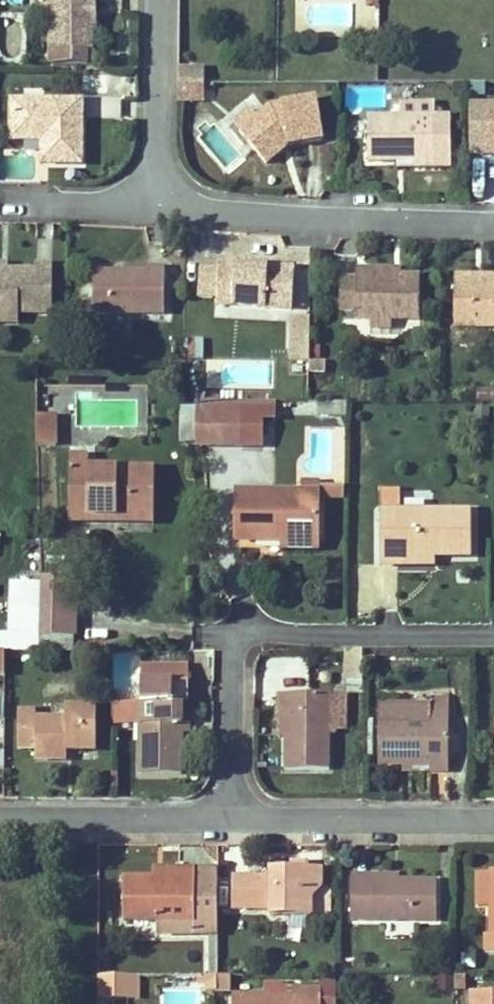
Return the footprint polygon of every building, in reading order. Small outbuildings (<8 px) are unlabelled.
[(97,0),(50,0),(50,49),(88,49),(93,49),(92,32),(97,32),(97,0)] [(88,67),(88,49),(50,49),(50,67),(88,67)] [(205,83),(196,83),(196,101),(205,101),(205,83)] [(318,100),(272,107),(258,118),(240,133),(267,166),(285,152),(282,142),(287,141),(289,146),(325,141),(318,100)] [(13,134),(49,135),(49,163),(81,164),(82,103),(14,101),(13,134)] [(438,107),(403,106),(402,119),(370,120),(370,163),(400,164),(420,163),(420,171),(438,171),(438,119),(438,107)] [(488,158),(489,107),(472,107),(472,158),(488,158)] [(234,126),(240,133),(258,118),(252,111),(234,126)] [(452,120),(438,119),(438,171),(452,171),(452,120)] [(13,134),(13,141),(42,142),(42,163),(49,163),(49,135),(13,134)] [(220,303),(220,308),(297,311),(297,267),(221,265),(221,272),(203,271),(202,302),(220,303)] [(36,267),(36,272),(8,272),(0,272),(0,317),(19,316),(55,317),(54,267),(36,267)] [(359,320),(375,320),(394,320),(421,321),(421,278),(402,278),(377,277),(377,269),(360,269),(360,281),(359,312),(359,320)] [(402,269),(377,269),(377,277),(402,278),(402,269)] [(167,271),(148,271),(148,277),(123,277),(123,284),(117,284),(116,277),(96,277),(97,319),(167,319),(167,271)] [(360,281),(342,281),(342,311),(359,312),(360,281)] [(458,283),(459,328),(493,328),(493,283),(458,283)] [(19,316),(0,317),(0,327),(19,327),(19,316)] [(312,341),(313,316),(295,317),(294,342),(312,341)] [(394,330),(394,320),(375,320),(375,330),(394,330)] [(312,341),(294,342),(294,360),(312,360),(312,341)] [(263,420),(274,419),(274,402),(202,401),(202,409),(196,408),(196,415),(243,415),(243,446),(263,446),(263,420)] [(317,402),(318,415),(347,415),(347,403),(317,402)] [(196,415),(196,446),(243,446),(243,415),(196,415)] [(56,416),(38,416),(38,446),(55,446),(56,416)] [(71,457),(70,469),(88,470),(88,457),(71,457)] [(90,522),(90,516),(155,517),(155,470),(88,470),(70,469),(70,522),(90,522)] [(342,498),(343,483),(322,482),(321,497),(342,498)] [(283,541),(320,542),(321,494),(235,493),(234,540),(253,541),(254,535),(282,536),(283,541)] [(380,512),(380,564),(398,564),(398,555),(436,556),(472,555),(472,512),(380,512)] [(436,564),(436,556),(398,555),(398,564),(436,564)] [(41,577),(40,596),(75,595),(76,577),(41,577)] [(40,596),(39,636),(72,637),(75,637),(75,595),(40,596)] [(72,637),(39,636),(38,652),(71,652),(72,637)] [(365,650),(346,651),(347,662),(364,661),(365,650)] [(375,670),(375,656),(368,656),(367,670),(375,670)] [(189,682),(169,683),(169,667),(141,667),(141,774),(182,774),(182,733),(182,703),(189,703),(189,682)] [(189,667),(169,667),(169,683),(189,682),(189,667)] [(279,695),(279,711),(285,711),(285,738),(285,770),(329,770),(329,730),(344,730),(345,696),(330,696),(279,695)] [(449,698),(431,698),(431,706),(431,720),(379,720),(378,765),(404,765),(428,764),(428,771),(449,771),(449,698)] [(380,706),(379,720),(431,720),(431,706),(380,706)] [(66,708),(66,718),(37,719),(36,712),(20,712),(19,748),(36,749),(36,759),(67,759),(67,749),(97,749),(96,707),(66,708)] [(157,932),(210,933),(218,934),(218,870),(178,870),(179,880),(124,879),(124,920),(157,920),(157,932)] [(293,870),(271,870),(271,877),(232,877),(233,909),(270,910),(270,916),(312,916),(312,898),(322,888),(322,870),(308,870),(293,870)] [(492,935),(485,935),(485,952),(493,952),(493,871),(492,871),(492,874),(491,906),(492,935)] [(478,906),(491,906),(492,874),(478,873),(478,906)] [(376,881),(376,875),(352,875),(351,920),(437,921),(438,881),(400,881),(376,881)] [(322,888),(312,898),(312,916),(329,915),(329,889),(322,888)] [(218,934),(210,933),(210,976),(218,976),(218,934)] [(99,976),(99,1001),(130,1000),(130,976),(99,976)] [(139,976),(130,976),(130,1000),(139,1000),(139,976)] [(218,991),(218,976),(210,976),(198,976),(198,983),(208,983),(208,991),(218,991)] [(231,976),(218,976),(218,991),(231,992),(231,976)] [(455,976),(455,987),(466,987),(466,976),(455,976)] [(288,987),(288,984),(264,984),(264,997),(302,996),(302,990),(302,987),(288,987)] [(321,990),(302,990),(302,996),(264,997),(233,997),(233,1003),(321,1003),(321,990)] [(470,992),(470,1003),(493,1003),(493,991),(470,992)]
